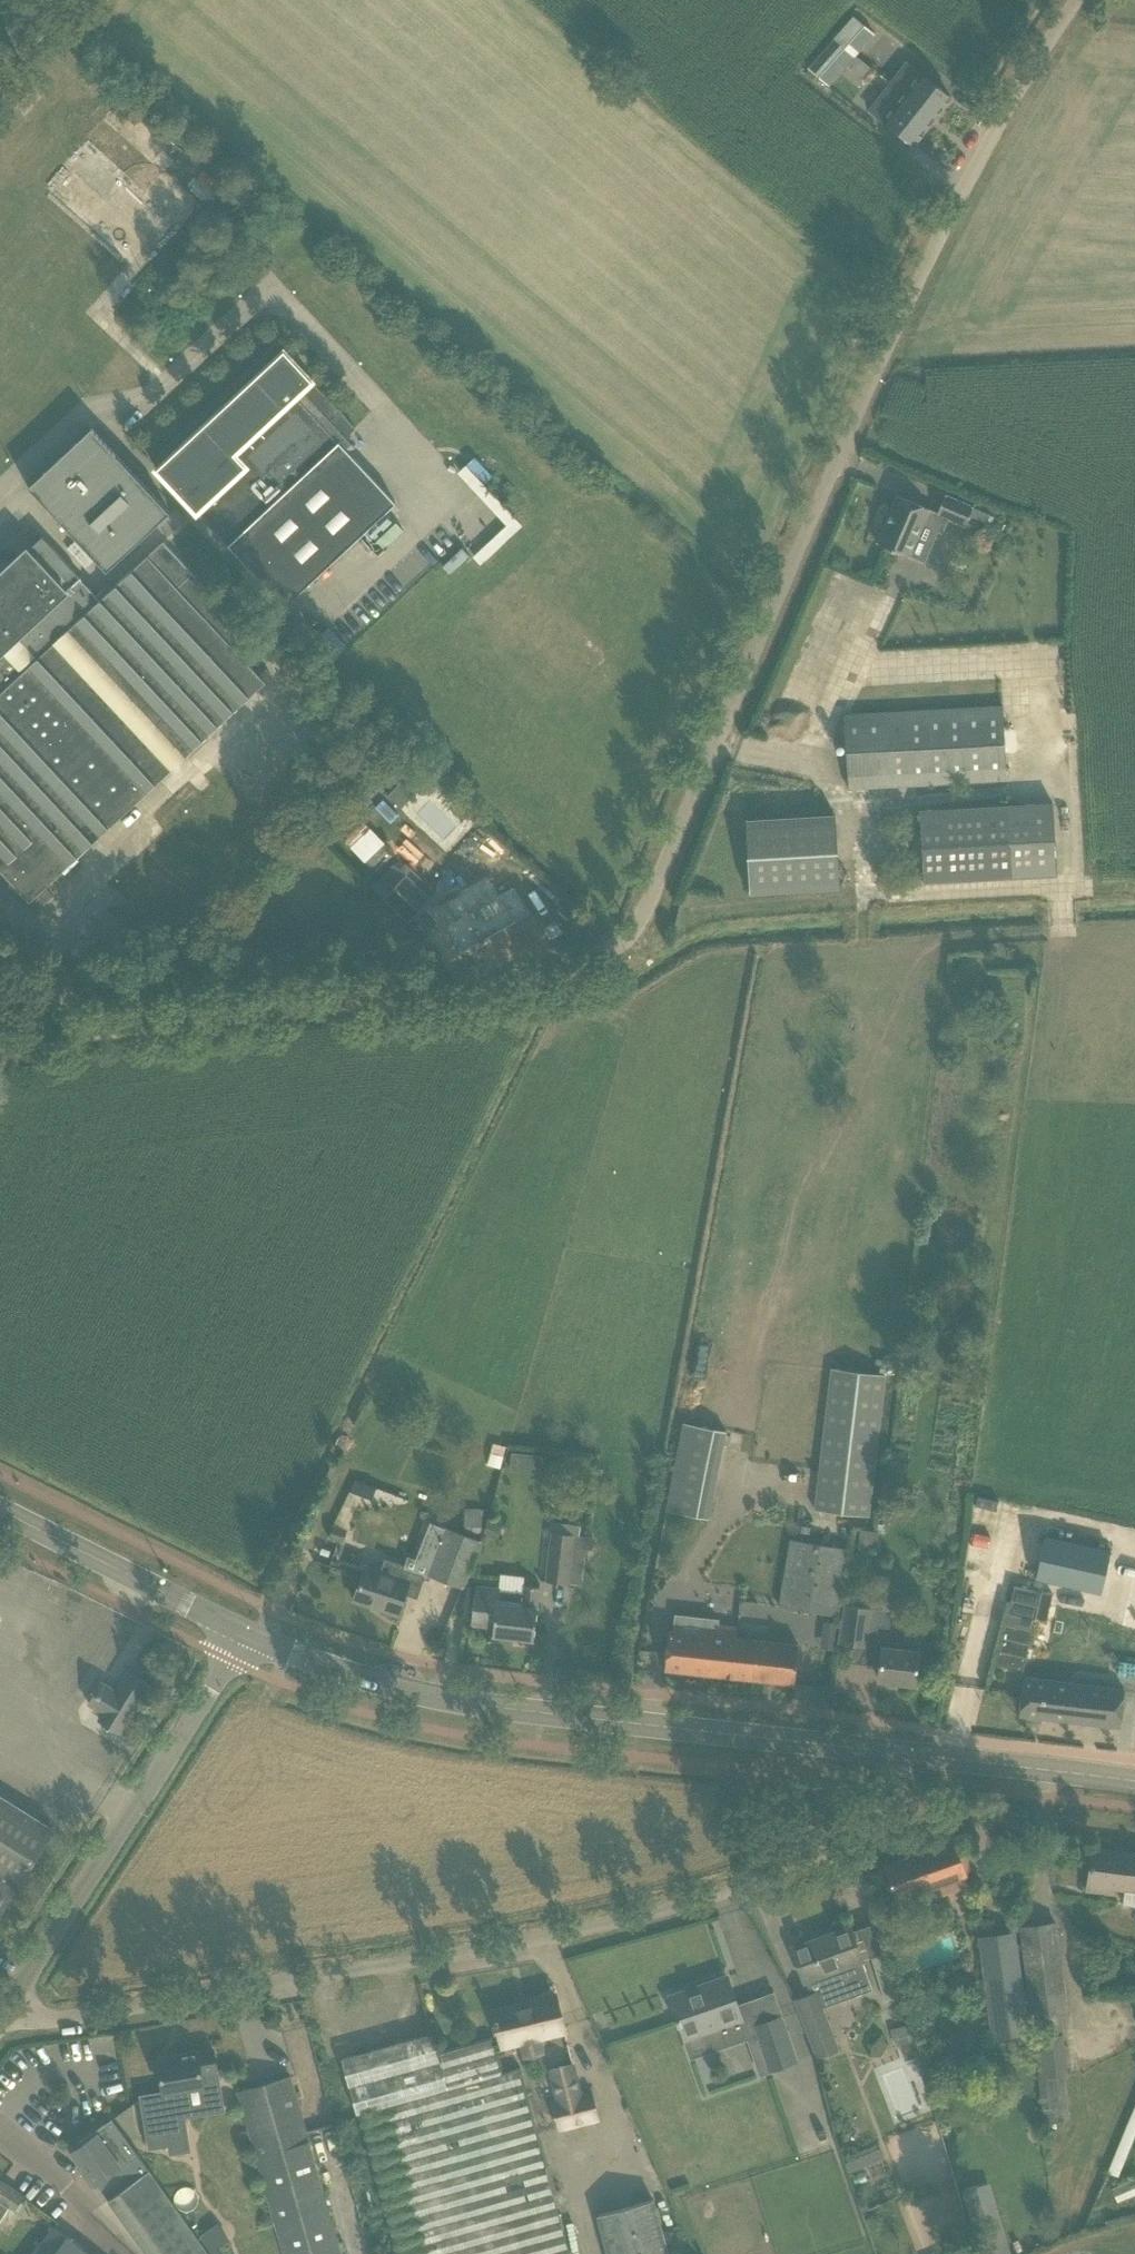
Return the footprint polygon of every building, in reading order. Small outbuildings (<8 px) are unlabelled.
[(835,37),(856,54),(874,34),(853,17),(835,37)] [(856,54),(835,37),(808,69),(828,85),(856,54)] [(920,112),(932,121),(950,97),(906,63),(892,81),(924,107),(920,112)] [(924,107),(892,81),(869,110),(913,144),(932,121),(920,112),(924,107)] [(339,442),(355,427),(284,350),(156,469),(228,546),(285,607),(396,503),(339,442)] [(91,428),(28,487),(106,572),(170,512),(91,428)] [(486,482),(495,474),(477,455),(461,470),(510,523),(487,545),(493,553),(524,524),(486,482)] [(898,495),(877,543),(909,557),(930,509),(898,495)] [(965,526),(973,507),(945,495),(937,514),(965,526)] [(37,910),(53,895),(45,887),(273,677),(267,671),(260,677),(237,652),(253,637),(165,542),(101,601),(81,579),(82,578),(43,536),(0,577),(0,871),(37,910)] [(1003,706),(866,714),(844,715),(848,788),(1007,779),(1003,706)] [(920,811),(923,882),(1057,874),(1053,803),(920,811)] [(745,820),(750,892),(839,887),(835,815),(745,820)] [(433,896),(402,866),(399,869),(393,864),(371,887),(408,922),(433,896)] [(514,886),(513,887),(499,895),(500,896),(468,914),(458,896),(436,908),(461,953),(530,914),(519,895),(514,886)] [(831,1368),(814,1510),(869,1517),(886,1375),(831,1368)] [(686,1420),(669,1509),(714,1518),(731,1429),(686,1420)] [(541,1469),(542,1451),(515,1450),(514,1468),(541,1469)] [(491,1453),(487,1464),(500,1468),(503,1456),(491,1453)] [(442,1476),(436,1492),(442,1494),(448,1478),(442,1476)] [(377,1488),(355,1480),(349,1492),(372,1500),(377,1488)] [(481,1509),(464,1508),(464,1531),(481,1532),(481,1509)] [(430,1522),(416,1559),(431,1564),(427,1573),(430,1574),(462,1587),(479,1540),(447,1528),(452,1514),(439,1509),(434,1523),(430,1522)] [(488,1519),(483,1535),(497,1540),(502,1524),(488,1519)] [(334,1526),(329,1538),(342,1542),(346,1530),(345,1530),(334,1526)] [(858,1547),(877,1550),(879,1532),(860,1529),(858,1547)] [(551,1532),(545,1581),(567,1583),(573,1534),(551,1532)] [(1045,1535),(1036,1579),(1101,1592),(1110,1549),(1045,1535)] [(836,1613),(845,1549),(788,1541),(779,1605),(836,1613)] [(365,1564),(362,1574),(354,1600),(398,1615),(405,1594),(417,1598),(424,1577),(403,1570),(405,1565),(385,1560),(382,1570),(365,1564)] [(1014,1583),(995,1661),(1022,1667),(1035,1613),(1045,1616),(1051,1590),(1041,1587),(1040,1589),(1014,1583)] [(476,1586),(474,1601),(471,1623),(494,1626),(492,1635),(534,1640),(540,1588),(523,1586),(522,1592),(499,1590),(499,1589),(476,1586)] [(844,1604),(838,1643),(867,1647),(872,1608),(844,1604)] [(836,1634),(837,1623),(823,1621),(822,1632),(836,1634)] [(669,1630),(668,1639),(665,1669),(795,1684),(799,1644),(736,1637),(737,1627),(718,1625),(717,1635),(669,1630)] [(883,1646),(879,1679),(915,1683),(922,1628),(905,1626),(902,1648),(883,1646)] [(101,1682),(89,1703),(104,1712),(99,1720),(120,1733),(150,1684),(129,1671),(116,1692),(101,1682)] [(1119,1727),(1123,1689),(1025,1677),(1020,1715),(1119,1727)] [(146,1711),(152,1714),(156,1707),(151,1703),(146,1711)] [(54,1831),(0,1797),(0,1919),(54,1831)] [(967,1875),(955,1840),(884,1865),(897,1900),(967,1875)] [(1088,1889),(1111,1892),(1112,1886),(1125,1888),(1123,1904),(1134,1906),(1134,1853),(1094,1848),(1088,1889)] [(1054,1923),(1020,1929),(1043,2122),(1070,2118),(1066,2075),(1071,2075),(1061,2013),(1067,2012),(1054,1923)] [(851,1927),(793,1948),(804,1981),(806,1981),(811,1995),(817,1992),(823,2007),(850,1998),(873,1989),(863,1961),(863,1960),(851,1927)] [(1030,2033),(1015,1931),(978,1937),(992,2038),(1030,2033)] [(891,1979),(879,1983),(885,2001),(897,1997),(891,1979)] [(705,2033),(742,2021),(729,1983),(692,1995),(690,1989),(671,1995),(679,2019),(676,2020),(678,2026),(681,2025),(692,2057),(711,2050),(705,2033)] [(810,1995),(798,1999),(818,2056),(838,2049),(823,2007),(817,1992),(811,1995),(810,1995)] [(565,2031),(557,1999),(514,2010),(514,2007),(494,2012),(502,2045),(522,2040),(526,2058),(543,2054),(539,2037),(565,2031)] [(770,2070),(798,2061),(782,2016),(755,2026),(770,2070)] [(492,2039),(438,2054),(433,2034),(342,2059),(357,2116),(365,2114),(404,2253),(570,2253),(520,2072),(502,2077),(492,2039)] [(164,2092),(140,2096),(149,2148),(171,2144),(172,2154),(191,2151),(187,2128),(186,2117),(182,2094),(205,2090),(202,2075),(217,2072),(214,2051),(180,2056),(181,2060),(159,2064),(164,2092)] [(955,2071),(971,2067),(969,2059),(953,2062),(955,2071)] [(572,2063),(550,2069),(559,2102),(552,2104),(559,2130),(598,2120),(592,2094),(581,2097),(572,2063)] [(238,2091),(285,2253),(340,2253),(327,2207),(323,2192),(296,2100),(290,2076),(238,2091)] [(80,2144),(71,2150),(83,2167),(78,2171),(90,2187),(102,2179),(130,2159),(128,2157),(135,2152),(111,2117),(104,2123),(78,2141),(80,2144)] [(130,2159),(102,2179),(114,2196),(149,2170),(135,2152),(128,2157),(130,2159)] [(8,2204),(14,2208),(21,2197),(0,2183),(0,2216),(8,2204)] [(996,2183),(971,2186),(974,2219),(999,2216),(996,2183)] [(655,2201),(599,2217),(610,2253),(670,2253),(655,2201)] [(218,2223),(199,2236),(200,2237),(212,2253),(217,2249),(230,2240),(218,2223)] [(45,2237),(32,2253),(89,2253),(53,2225),(45,2237)]
